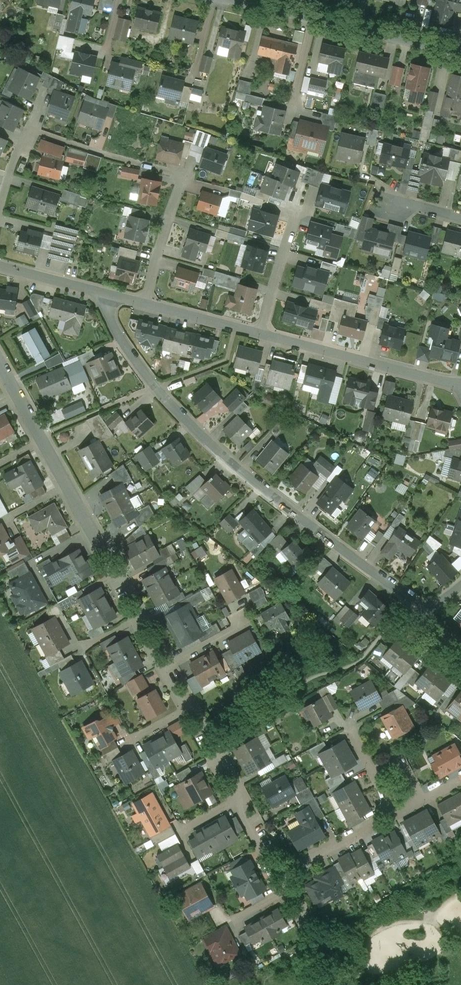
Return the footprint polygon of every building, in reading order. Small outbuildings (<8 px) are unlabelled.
[(71,10),(72,10),(67,30),(78,33),(81,18),(82,13),(91,15),(95,0),(73,0),(71,10)] [(98,9),(111,13),(114,0),(100,0),(98,9)] [(438,2),(454,6),(453,9),(460,11),(460,7),(460,0),(438,0),(438,2)] [(454,6),(438,2),(433,20),(449,24),(453,9),(454,6)] [(160,13),(139,8),(134,26),(156,31),(160,13)] [(64,15),(57,13),(53,29),(60,30),(64,15)] [(193,22),(187,20),(176,17),(171,38),(193,43),(195,33),(194,33),(195,30),(196,30),(198,22),(193,21),(193,22)] [(88,20),(81,18),(78,33),(85,34),(88,20)] [(130,21),(119,18),(114,37),(126,40),(130,21)] [(245,33),(222,28),(218,45),(219,46),(219,45),(231,48),(229,57),(238,59),(240,51),(241,51),(245,33)] [(72,53),(72,52),(75,39),(59,36),(56,49),(62,51),(72,53)] [(297,46),(285,43),(263,38),(259,54),(278,59),(275,69),(289,72),(292,62),(293,63),(297,46)] [(344,49),(323,44),(319,61),(331,64),(329,71),(339,73),(344,49)] [(198,47),(189,45),(185,60),(194,62),(198,47)] [(60,57),(74,60),(76,53),(72,52),(72,53),(62,51),(60,57)] [(80,54),(76,53),(74,60),(71,73),(83,76),(83,74),(92,76),(96,58),(89,56),(89,55),(81,53),(80,54)] [(388,59),(360,53),(353,83),(376,88),(378,76),(384,77),(388,59)] [(212,58),(204,56),(200,71),(208,73),(212,58)] [(143,62),(125,58),(123,66),(135,69),(135,71),(140,73),(143,62)] [(123,66),(112,63),(107,84),(118,87),(120,85),(129,87),(132,76),(133,76),(135,71),(135,69),(123,66)] [(429,69),(412,65),(407,87),(412,88),(424,91),(429,69)] [(29,72),(21,68),(10,90),(28,99),(39,78),(39,77),(29,72)] [(43,75),(30,69),(29,72),(39,77),(39,78),(45,80),(43,85),(49,88),(54,77),(49,74),(44,71),(43,75)] [(453,75),(448,96),(448,97),(460,100),(460,77),(453,75)] [(184,82),(163,76),(158,95),(168,98),(167,103),(178,105),(179,100),(183,86),(184,82)] [(61,80),(54,77),(49,88),(56,90),(61,80)] [(327,82),(311,78),(308,90),(324,93),(327,82)] [(253,83),(239,80),(236,91),(250,95),(253,83)] [(193,88),(183,86),(179,100),(189,103),(193,88)] [(424,91),(412,88),(410,100),(421,103),(424,91)] [(324,93),(308,90),(307,95),(323,99),(324,93)] [(74,98),(55,92),(48,111),(58,114),(56,119),(66,122),(74,98)] [(386,95),(373,92),(370,106),(383,109),(386,95)] [(430,92),(426,109),(434,111),(438,93),(430,92)] [(448,97),(448,96),(446,95),(442,109),(449,111),(448,116),(459,119),(460,112),(460,100),(448,97)] [(4,101),(0,109),(0,124),(12,130),(22,110),(4,101)] [(107,110),(86,102),(79,121),(101,128),(105,116),(107,110)] [(117,106),(109,103),(107,110),(105,116),(113,118),(117,106)] [(285,111),(265,106),(263,112),(264,112),(260,128),(259,128),(259,129),(279,134),(285,111)] [(337,117),(323,113),(321,120),(323,123),(322,125),(328,127),(328,129),(334,131),(337,117)] [(294,120),(289,137),(296,139),(301,122),(294,120)] [(309,124),(307,121),(304,120),(301,122),(296,139),(295,145),(309,148),(314,126),(309,125),(309,124)] [(322,125),(319,127),(314,126),(309,148),(322,152),(324,142),(327,140),(325,138),(328,129),(328,127),(322,125)] [(378,130),(370,128),(366,144),(375,146),(378,130)] [(204,132),(198,130),(193,142),(192,145),(199,148),(204,132)] [(365,139),(342,134),(341,135),(344,135),(339,154),(347,156),(347,159),(359,162),(365,139)] [(169,137),(162,135),(160,142),(161,143),(167,144),(168,140),(169,137)] [(64,147),(41,140),(38,149),(45,152),(44,157),(51,159),(52,155),(60,157),(61,155),(64,147)] [(167,144),(161,143),(159,144),(158,148),(159,150),(157,158),(178,164),(180,157),(183,144),(182,144),(168,140),(167,144)] [(193,142),(184,140),(182,144),(183,144),(180,157),(187,159),(192,145),(193,142)] [(410,150),(385,144),(380,162),(406,168),(408,156),(410,150)] [(227,156),(206,149),(200,165),(201,166),(201,165),(211,169),(210,169),(221,173),(227,156)] [(86,157),(69,153),(67,160),(84,165),(86,157)] [(90,153),(86,168),(100,171),(103,156),(90,153)] [(449,160),(425,154),(421,171),(420,173),(423,174),(422,180),(438,184),(439,177),(444,179),(449,160)] [(60,157),(52,155),(51,159),(44,157),(43,157),(39,173),(59,178),(62,165),(64,158),(60,157)] [(415,158),(408,156),(406,168),(412,169),(415,158)] [(277,164),(272,178),(267,176),(262,191),(271,195),(283,199),(289,185),(294,187),(299,172),(277,164)] [(69,167),(62,165),(59,178),(65,180),(69,167)] [(139,170),(124,167),(122,175),(137,178),(139,170)] [(307,167),(301,181),(308,183),(313,169),(307,167)] [(324,173),(313,169),(308,183),(319,187),(324,173)] [(421,171),(412,169),(408,189),(419,192),(422,180),(423,174),(420,173),(421,171)] [(160,183),(143,179),(139,201),(156,204),(160,183)] [(350,192),(323,184),(317,204),(344,212),(350,192)] [(59,196),(35,188),(30,206),(53,213),(58,199),(59,196)] [(81,194),(64,189),(62,197),(59,196),(58,199),(77,206),(81,194)] [(271,195),(262,191),(258,189),(255,196),(268,201),(271,195)] [(222,198),(203,192),(203,191),(202,191),(197,208),(198,208),(217,214),(222,197),(222,198)] [(146,211),(132,208),(131,213),(145,217),(146,211)] [(278,215),(260,210),(254,231),(272,236),(278,215)] [(139,219),(130,216),(129,223),(128,222),(126,230),(127,230),(126,236),(134,239),(134,240),(143,242),(145,234),(146,235),(148,228),(147,227),(149,220),(139,217),(139,219)] [(372,219),(362,216),(354,238),(355,238),(355,237),(365,240),(368,228),(369,228),(372,219)] [(221,223),(217,236),(246,244),(248,236),(235,233),(237,228),(221,223)] [(332,229),(311,223),(306,243),(326,248),(330,234),(332,229)] [(352,227),(337,223),(335,230),(350,234),(352,227)] [(79,230),(56,224),(53,237),(43,234),(40,247),(50,249),(48,257),(69,262),(79,230)] [(369,228),(368,228),(365,240),(363,249),(372,252),(374,247),(389,251),(388,256),(389,256),(394,235),(369,228)] [(210,235),(191,229),(185,246),(186,246),(200,250),(205,252),(211,235),(210,235)] [(441,230),(438,243),(444,245),(447,232),(441,230)] [(448,230),(447,232),(444,245),(442,251),(451,253),(452,249),(460,252),(460,234),(448,230)] [(43,234),(31,231),(30,234),(22,231),(17,249),(38,254),(40,247),(43,234),(43,233),(43,234)] [(431,238),(409,233),(403,252),(425,258),(431,238)] [(342,238),(330,234),(326,248),(325,250),(328,255),(337,257),(342,238)] [(268,251),(248,245),(242,266),(262,272),(262,271),(261,271),(264,260),(265,261),(268,251)] [(200,250),(186,246),(183,256),(197,260),(200,250)] [(121,258),(135,262),(137,251),(120,247),(117,258),(121,258)] [(402,259),(395,257),(390,273),(398,275),(402,259)] [(135,262),(121,258),(116,277),(134,282),(139,263),(135,262)] [(337,265),(322,261),(320,268),(335,272),(337,265)] [(328,273),(307,266),(306,269),(298,267),(293,285),(322,293),(328,273)] [(198,274),(179,268),(179,267),(173,285),(174,285),(174,284),(193,290),(193,291),(199,274),(198,274)] [(216,271),(204,268),(203,275),(214,278),(216,271)] [(257,290),(239,284),(235,298),(229,296),(226,305),(232,307),(232,308),(250,313),(250,312),(249,312),(253,299),(254,299),(257,290)] [(0,289),(0,307),(6,308),(5,313),(14,315),(18,288),(12,287),(12,291),(0,289)] [(45,296),(34,293),(32,293),(32,294),(31,295),(30,296),(30,297),(30,298),(38,313),(40,311),(45,296)] [(383,298),(370,294),(369,297),(368,297),(366,305),(373,307),(381,309),(384,298),(383,298)] [(334,298),(325,295),(323,301),(333,304),(334,298)] [(30,298),(23,302),(31,316),(38,313),(30,298)] [(86,306),(54,298),(50,315),(68,320),(65,330),(78,334),(81,323),(86,306)] [(323,301),(311,298),(309,305),(331,311),(333,304),(323,301)] [(347,301),(335,298),(334,298),(333,304),(331,311),(329,319),(329,320),(341,323),(343,316),(347,301)] [(358,304),(347,301),(343,316),(350,318),(351,315),(355,316),(358,304)] [(310,309),(288,302),(283,319),(306,326),(310,309)] [(310,309),(306,326),(312,328),(317,311),(310,309)] [(38,313),(31,316),(34,321),(41,317),(38,313)] [(21,326),(30,321),(26,314),(17,318),(21,326)] [(350,318),(343,316),(341,323),(338,333),(339,333),(339,332),(362,338),(362,339),(363,339),(367,322),(350,318)] [(386,318),(379,316),(376,328),(383,330),(386,318)] [(329,319),(322,317),(319,330),(326,332),(329,320),(329,319)] [(140,320),(130,318),(129,325),(132,331),(137,332),(140,320)] [(405,329),(387,325),(389,318),(386,318),(383,330),(379,343),(400,349),(405,329)] [(162,326),(140,320),(137,332),(136,336),(141,337),(140,342),(142,342),(141,344),(142,344),(141,345),(145,350),(150,347),(150,346),(151,346),(151,345),(157,346),(157,343),(162,326)] [(448,329),(433,325),(430,335),(435,337),(436,336),(442,337),(444,328),(448,329)] [(162,326),(157,343),(163,345),(164,343),(163,343),(167,327),(162,326)] [(35,327),(22,334),(37,362),(51,355),(35,327)] [(192,334),(167,327),(163,343),(164,343),(172,345),(171,350),(187,354),(192,334)] [(213,339),(198,335),(193,355),(203,357),(204,355),(209,356),(210,351),(213,339)] [(442,337),(436,336),(435,337),(430,355),(440,358),(441,356),(455,360),(460,342),(442,337)] [(219,341),(213,339),(210,351),(216,352),(219,341)] [(262,352),(240,346),(235,366),(247,369),(246,372),(256,375),(262,352)] [(92,350),(79,356),(81,360),(83,365),(88,363),(91,362),(91,361),(96,359),(92,350)] [(60,353),(44,361),(48,368),(65,361),(60,353)] [(96,359),(91,361),(91,362),(88,363),(98,385),(121,375),(111,353),(96,359)] [(296,361),(274,355),(269,373),(267,382),(268,382),(289,388),(296,361)] [(190,369),(192,362),(181,359),(179,366),(190,369)] [(81,360),(36,379),(45,398),(89,380),(83,365),(81,360)] [(308,366),(302,364),(299,377),(305,378),(308,366)] [(336,372),(309,364),(308,366),(305,378),(304,382),(321,387),(318,399),(327,402),(330,390),(331,390),(336,372)] [(261,381),(260,386),(266,388),(268,382),(267,382),(269,373),(264,371),(261,381)] [(195,376),(183,380),(185,386),(197,381),(195,376)] [(358,380),(350,378),(346,394),(346,395),(345,401),(354,403),(356,397),(362,399),(365,399),(368,391),(370,383),(369,383),(369,384),(358,381),(358,380)] [(261,381),(254,379),(252,390),(258,394),(260,386),(261,381)] [(221,390),(212,381),(208,385),(216,394),(221,390)] [(394,383),(386,381),(383,392),(391,394),(394,383)] [(208,384),(193,398),(205,411),(215,402),(213,400),(218,396),(216,394),(208,385),(208,384)] [(237,390),(224,402),(233,411),(243,401),(246,399),(237,390)] [(376,393),(368,391),(365,399),(362,399),(361,405),(372,408),(376,393)] [(413,402),(388,395),(383,417),(407,423),(408,423),(409,419),(413,402)] [(63,409),(68,419),(88,410),(83,400),(63,409)] [(243,401),(233,411),(238,415),(238,416),(248,406),(243,401)] [(443,410),(433,407),(432,407),(427,425),(437,428),(437,427),(446,429),(446,431),(447,431),(452,412),(444,410),(443,410)] [(154,423),(142,410),(133,418),(133,417),(126,423),(138,437),(154,423)] [(377,413),(369,411),(365,425),(368,425),(367,429),(373,431),(377,413)] [(117,412),(106,422),(112,429),(123,418),(117,412)] [(0,417),(0,439),(5,436),(9,442),(17,438),(16,435),(17,435),(16,433),(15,434),(14,432),(14,431),(5,414),(0,417)] [(99,414),(86,420),(97,440),(98,440),(99,442),(114,435),(99,414)] [(238,416),(238,415),(223,430),(238,445),(253,430),(238,416)] [(409,419),(408,423),(407,423),(403,436),(411,438),(415,421),(409,419)] [(415,421),(411,438),(418,440),(422,422),(415,421)] [(72,438),(68,431),(60,436),(65,443),(72,438)] [(179,438),(162,449),(163,449),(168,457),(168,458),(170,457),(175,464),(174,465),(175,465),(190,455),(189,455),(179,438)] [(252,439),(243,447),(247,451),(256,443),(252,439)] [(97,440),(80,450),(93,475),(112,465),(99,442),(98,440),(97,440)] [(456,441),(449,442),(450,449),(458,447),(456,441)] [(272,442),(258,459),(273,471),(287,454),(272,442)] [(149,446),(136,454),(141,462),(154,454),(149,446)] [(445,450),(444,456),(453,459),(454,458),(459,460),(460,454),(460,447),(458,447),(450,449),(445,450)] [(28,453),(18,459),(21,465),(30,460),(32,459),(28,453)] [(365,460),(357,453),(352,461),(360,467),(365,460)] [(154,454),(141,462),(146,470),(159,461),(154,454)] [(398,454),(397,461),(406,462),(407,455),(398,454)] [(331,465),(320,456),(314,464),(325,472),(331,465)] [(454,458),(453,459),(449,476),(460,479),(460,460),(459,460),(454,458)] [(21,465),(14,468),(15,469),(4,475),(11,488),(22,483),(28,493),(29,492),(43,485),(30,460),(21,465)] [(302,463),(288,480),(304,493),(318,476),(302,463)] [(123,464),(110,473),(117,486),(124,483),(132,479),(123,464)] [(212,477),(201,487),(207,494),(200,500),(208,509),(230,487),(224,481),(223,482),(216,474),(212,477)] [(331,484),(332,484),(317,503),(331,514),(336,518),(341,511),(336,507),(342,499),(345,501),(353,490),(336,477),(331,484)] [(117,486),(102,494),(105,500),(104,501),(109,510),(130,499),(125,490),(127,489),(124,483),(117,486)] [(43,485),(29,492),(33,499),(46,492),(43,485)] [(9,513),(0,497),(0,518),(9,513)] [(130,499),(109,510),(114,520),(115,519),(118,525),(134,516),(140,513),(139,510),(137,507),(134,508),(130,499)] [(54,504),(29,517),(37,531),(51,523),(56,531),(66,526),(54,504)] [(149,504),(139,510),(140,513),(134,516),(140,526),(154,514),(149,504)] [(272,531),(253,509),(239,521),(250,533),(241,541),(250,550),(260,541),(272,531)] [(361,509),(347,526),(362,538),(376,521),(361,509)] [(399,512),(390,525),(396,529),(404,516),(399,512)] [(229,514),(220,522),(230,532),(238,523),(229,514)] [(459,528),(456,527),(451,542),(455,544),(460,546),(460,523),(459,528)] [(4,552),(14,547),(11,542),(1,524),(0,524),(0,554),(4,552)] [(419,542),(399,527),(381,553),(390,559),(398,547),(410,555),(419,542)] [(68,531),(57,536),(61,543),(71,537),(68,531)] [(133,532),(123,541),(126,548),(138,541),(133,532)] [(22,536),(11,542),(14,547),(19,557),(24,554),(30,551),(22,536)] [(126,548),(125,548),(136,567),(152,559),(158,555),(157,552),(148,536),(138,541),(126,548)] [(441,544),(429,536),(426,541),(434,551),(441,544)] [(260,541),(250,550),(256,557),(265,547),(260,541)] [(293,541),(282,550),(288,558),(294,565),(304,557),(311,552),(306,546),(301,550),(293,541)] [(455,544),(452,551),(460,556),(460,546),(455,544)] [(200,556),(206,552),(202,546),(196,550),(200,556)] [(14,547),(4,552),(5,555),(4,557),(8,564),(25,555),(24,554),(19,557),(14,547)] [(166,547),(157,552),(158,555),(152,559),(155,564),(171,555),(166,547)] [(79,549),(59,559),(66,572),(71,581),(90,571),(91,573),(92,573),(79,549)] [(282,550),(277,554),(278,554),(276,555),(282,563),(288,558),(282,550)] [(311,552),(304,557),(307,562),(314,556),(311,552)] [(457,572),(441,554),(428,566),(443,584),(457,572)] [(155,564),(147,568),(151,575),(165,567),(174,562),(171,555),(155,564)] [(304,557),(294,565),(298,570),(307,562),(304,557)] [(324,557),(315,567),(325,575),(332,567),(332,568),(334,566),(324,557)] [(49,558),(37,565),(41,571),(46,569),(45,567),(52,563),(49,558)] [(52,563),(45,567),(46,569),(52,580),(66,572),(59,559),(52,563)] [(25,562),(8,572),(11,577),(18,573),(21,579),(31,574),(31,573),(25,562)] [(151,575),(142,579),(150,592),(173,580),(165,567),(151,575)] [(325,575),(318,583),(336,598),(349,583),(332,568),(332,567),(325,575)] [(244,592),(232,569),(215,578),(228,601),(244,592)] [(31,574),(21,579),(23,582),(15,586),(14,585),(12,586),(16,594),(14,595),(13,597),(16,601),(18,602),(20,601),(21,603),(19,604),(19,607),(21,611),(25,611),(26,613),(46,602),(31,574)] [(173,580),(150,592),(157,606),(165,602),(180,593),(173,580)] [(261,586),(248,593),(253,602),(265,596),(266,595),(261,586)] [(85,596),(79,599),(80,600),(87,613),(108,602),(101,588),(85,596)] [(81,589),(69,596),(73,604),(80,600),(79,599),(85,596),(81,589)] [(186,598),(178,603),(181,608),(188,604),(190,607),(205,599),(201,590),(186,598)] [(180,593),(165,602),(168,608),(178,603),(186,598),(183,591),(180,593)] [(370,605),(362,614),(360,620),(365,624),(371,621),(375,625),(389,608),(370,592),(364,599),(370,605)] [(265,596),(253,602),(256,608),(268,602),(265,596)] [(58,602),(46,609),(51,618),(54,617),(55,618),(64,614),(58,602)] [(108,602),(87,613),(94,627),(95,627),(101,624),(116,616),(108,602)] [(181,608),(165,617),(169,624),(168,626),(170,629),(172,630),(173,631),(196,619),(190,607),(188,604),(181,608)] [(276,605),(261,613),(270,629),(278,625),(285,621),(290,618),(283,606),(278,609),(276,605)] [(350,609),(341,620),(348,627),(358,615),(350,609)] [(51,618),(33,628),(48,654),(48,655),(59,649),(69,643),(55,618),(54,617),(51,618)] [(196,619),(173,631),(174,633),(173,635),(175,639),(178,639),(181,646),(198,637),(204,633),(203,630),(196,619)] [(285,621),(278,625),(282,632),(289,628),(285,621)] [(216,623),(203,630),(204,633),(198,637),(201,642),(221,631),(216,623)] [(94,627),(87,630),(92,638),(104,631),(101,624),(95,627),(94,627)] [(250,631),(228,643),(231,648),(239,662),(240,662),(260,651),(250,631)] [(115,634),(100,643),(104,651),(108,648),(108,647),(119,641),(115,634)] [(119,641),(108,647),(108,648),(116,661),(135,651),(127,637),(119,641)] [(418,656),(397,639),(398,638),(397,638),(389,648),(382,656),(383,656),(384,655),(405,672),(404,673),(404,674),(411,666),(419,655),(418,655),(418,656)] [(381,642),(372,653),(380,659),(383,656),(382,656),(389,648),(381,642)] [(239,662),(231,648),(222,653),(225,659),(230,669),(231,670),(242,665),(240,662),(239,662)] [(59,649),(48,655),(48,654),(45,656),(50,665),(58,661),(64,658),(59,649)] [(135,651),(116,661),(123,674),(123,675),(134,669),(143,665),(135,651)] [(213,651),(209,654),(209,653),(201,657),(213,679),(219,676),(224,672),(219,662),(213,651)] [(64,658),(58,661),(63,671),(77,663),(71,654),(64,658)] [(213,679),(201,657),(196,661),(190,664),(195,673),(202,685),(213,679)] [(225,659),(219,662),(224,672),(225,672),(230,669),(225,659)] [(81,666),(79,662),(77,663),(63,671),(61,672),(66,681),(68,680),(75,693),(93,683),(86,671),(84,670),(81,666)] [(450,682),(430,665),(430,664),(421,674),(415,681),(416,682),(437,699),(443,692),(451,682),(451,681),(450,682)] [(411,666),(404,674),(404,673),(401,676),(407,681),(416,670),(411,666)] [(134,669),(123,675),(123,674),(118,677),(123,685),(128,682),(138,676),(134,669)] [(416,670),(407,681),(413,686),(416,682),(415,681),(421,674),(416,670)] [(224,672),(219,676),(222,682),(229,678),(225,672),(224,672)] [(195,673),(185,678),(194,694),(204,689),(202,685),(195,673)] [(138,676),(128,682),(131,689),(135,687),(138,691),(147,686),(141,675),(138,676)] [(371,681),(351,692),(360,709),(377,699),(381,698),(380,697),(371,681)] [(155,690),(137,699),(142,708),(145,709),(149,717),(148,718),(148,719),(166,709),(155,690)] [(393,690),(380,697),(381,698),(377,699),(383,709),(393,703),(394,703),(398,700),(393,690)] [(448,707),(448,708),(460,718),(460,691),(453,701),(448,707)] [(443,692),(437,699),(434,703),(439,707),(448,696),(443,692)] [(337,706),(330,693),(323,697),(330,710),(337,706)] [(398,700),(394,703),(397,709),(402,706),(403,709),(415,703),(407,695),(398,700)] [(453,701),(448,697),(449,697),(448,696),(439,707),(445,712),(448,708),(448,707),(453,701)] [(323,697),(305,707),(315,725),(329,717),(327,712),(330,710),(323,697)] [(397,709),(382,717),(393,737),(413,726),(403,709),(402,706),(397,709)] [(115,711),(97,721),(99,723),(106,719),(109,724),(114,726),(121,722),(115,711)] [(106,719),(99,723),(97,721),(97,720),(84,727),(90,737),(94,735),(104,754),(102,755),(102,756),(102,755),(118,747),(113,738),(116,737),(112,731),(114,726),(109,724),(106,719)] [(263,724),(252,730),(256,738),(267,732),(263,724)] [(170,732),(157,739),(168,759),(180,752),(181,751),(179,747),(170,732)] [(256,738),(235,749),(241,762),(263,750),(256,738)] [(157,739),(144,746),(153,761),(155,766),(156,766),(168,759),(157,739)] [(324,741),(309,749),(313,758),(321,753),(328,749),(324,741)] [(328,749),(321,753),(327,764),(349,752),(343,741),(328,749)] [(192,758),(185,744),(179,747),(181,751),(180,752),(186,761),(192,758)] [(435,755),(438,761),(432,765),(439,777),(460,764),(460,759),(453,745),(435,755)] [(118,747),(102,755),(107,764),(114,760),(123,755),(118,747)] [(123,755),(114,760),(126,782),(144,773),(132,750),(123,755)] [(263,750),(241,762),(248,774),(270,762),(263,750)] [(349,752),(327,764),(333,775),(333,776),(341,772),(355,764),(349,752)] [(155,766),(153,761),(147,765),(154,779),(161,775),(156,766),(155,766)] [(189,766),(176,774),(181,784),(195,776),(189,766)] [(341,772),(333,776),(333,775),(325,779),(330,788),(343,780),(345,779),(341,772)] [(195,776),(181,784),(192,803),(212,792),(201,773),(195,776)] [(285,775),(263,788),(273,806),(295,794),(285,775)] [(330,788),(328,788),(332,795),(335,793),(334,792),(346,786),(343,780),(330,788)] [(346,786),(334,792),(335,793),(342,807),(361,796),(354,782),(346,786)] [(309,787),(295,794),(301,804),(303,803),(314,796),(309,787)] [(438,805),(445,817),(449,825),(449,824),(460,818),(459,816),(460,814),(460,793),(460,792),(438,805)] [(322,803),(329,799),(327,793),(319,796),(322,803)] [(151,795),(135,804),(154,838),(158,835),(170,829),(167,823),(151,795)] [(324,816),(314,796),(303,803),(306,808),(298,812),(304,824),(315,818),(316,820),(324,816)] [(361,796),(342,807),(349,820),(350,821),(362,814),(369,810),(361,796)] [(436,825),(427,810),(416,817),(428,839),(433,836),(433,837),(435,836),(434,835),(439,833),(440,832),(436,825)] [(362,814),(350,821),(349,820),(346,822),(349,828),(365,820),(362,814)] [(244,830),(236,816),(227,821),(234,833),(236,832),(239,833),(244,830)] [(225,817),(210,825),(222,847),(232,842),(229,836),(234,833),(227,821),(225,817)] [(416,817),(405,823),(413,838),(417,845),(422,842),(422,843),(423,842),(423,841),(428,839),(416,817)] [(449,825),(445,817),(440,820),(441,823),(446,833),(452,830),(449,824),(449,825)] [(304,824),(291,831),(300,848),(323,835),(316,820),(315,818),(304,824)] [(453,829),(460,826),(460,821),(451,826),(453,829)] [(175,833),(169,822),(167,823),(170,829),(158,835),(161,841),(165,839),(175,833)] [(446,833),(441,823),(436,825),(440,832),(439,833),(443,841),(449,838),(446,833)] [(210,825),(195,833),(197,837),(204,850),(210,847),(213,852),(222,847),(210,825)] [(407,841),(401,829),(396,832),(403,844),(408,841),(407,841)] [(396,832),(390,836),(389,834),(384,837),(383,835),(396,860),(403,856),(402,854),(406,851),(403,844),(396,832)] [(175,833),(165,839),(170,848),(178,843),(178,844),(180,843),(175,833)] [(383,835),(378,838),(379,840),(372,843),(379,855),(383,862),(387,860),(388,862),(395,858),(396,860),(383,835)] [(197,837),(188,842),(195,855),(204,850),(197,837)] [(421,853),(417,845),(413,838),(407,841),(408,841),(416,856),(421,853)] [(146,842),(148,848),(157,845),(155,839),(146,842)] [(170,848),(157,855),(158,856),(160,855),(165,865),(163,866),(164,867),(166,866),(171,876),(169,877),(170,878),(191,866),(178,844),(178,843),(170,848)] [(372,843),(367,846),(368,848),(373,858),(379,855),(372,843)] [(373,858),(368,848),(362,851),(369,862),(374,859),(373,858)] [(369,862),(362,851),(356,855),(355,853),(351,855),(362,876),(363,878),(369,874),(368,872),(373,870),(369,862)] [(351,855),(350,854),(345,856),(346,858),(339,861),(346,874),(350,880),(354,878),(355,880),(362,876),(351,855)] [(242,856),(229,863),(233,869),(246,862),(242,856)] [(198,859),(191,863),(197,874),(204,870),(198,859)] [(233,869),(233,870),(235,874),(235,876),(232,878),(236,886),(257,875),(254,870),(251,869),(252,866),(249,860),(246,862),(233,869)] [(346,874),(339,861),(334,864),(335,866),(341,877),(346,874)] [(335,866),(322,873),(325,878),(331,874),(338,886),(344,883),(335,866)] [(338,886),(331,874),(325,878),(310,886),(318,901),(331,894),(334,900),(343,895),(338,886)] [(257,875),(236,886),(241,894),(244,893),(246,893),(248,898),(249,898),(261,891),(265,889),(262,883),(259,883),(260,880),(257,875)] [(200,888),(182,897),(191,913),(209,904),(200,888)] [(261,891),(249,898),(253,904),(265,897),(261,891)] [(287,908),(279,912),(285,923),(293,919),(287,908)] [(277,909),(261,918),(272,937),(281,932),(278,927),(285,923),(279,912),(277,909)] [(261,918),(245,926),(247,930),(253,940),(260,937),(263,942),(272,937),(261,918)] [(247,930),(239,935),(245,945),(253,940),(247,930)] [(226,939),(221,931),(209,937),(214,945),(213,950),(219,962),(228,958),(228,955),(236,951),(229,938),(226,939)]
